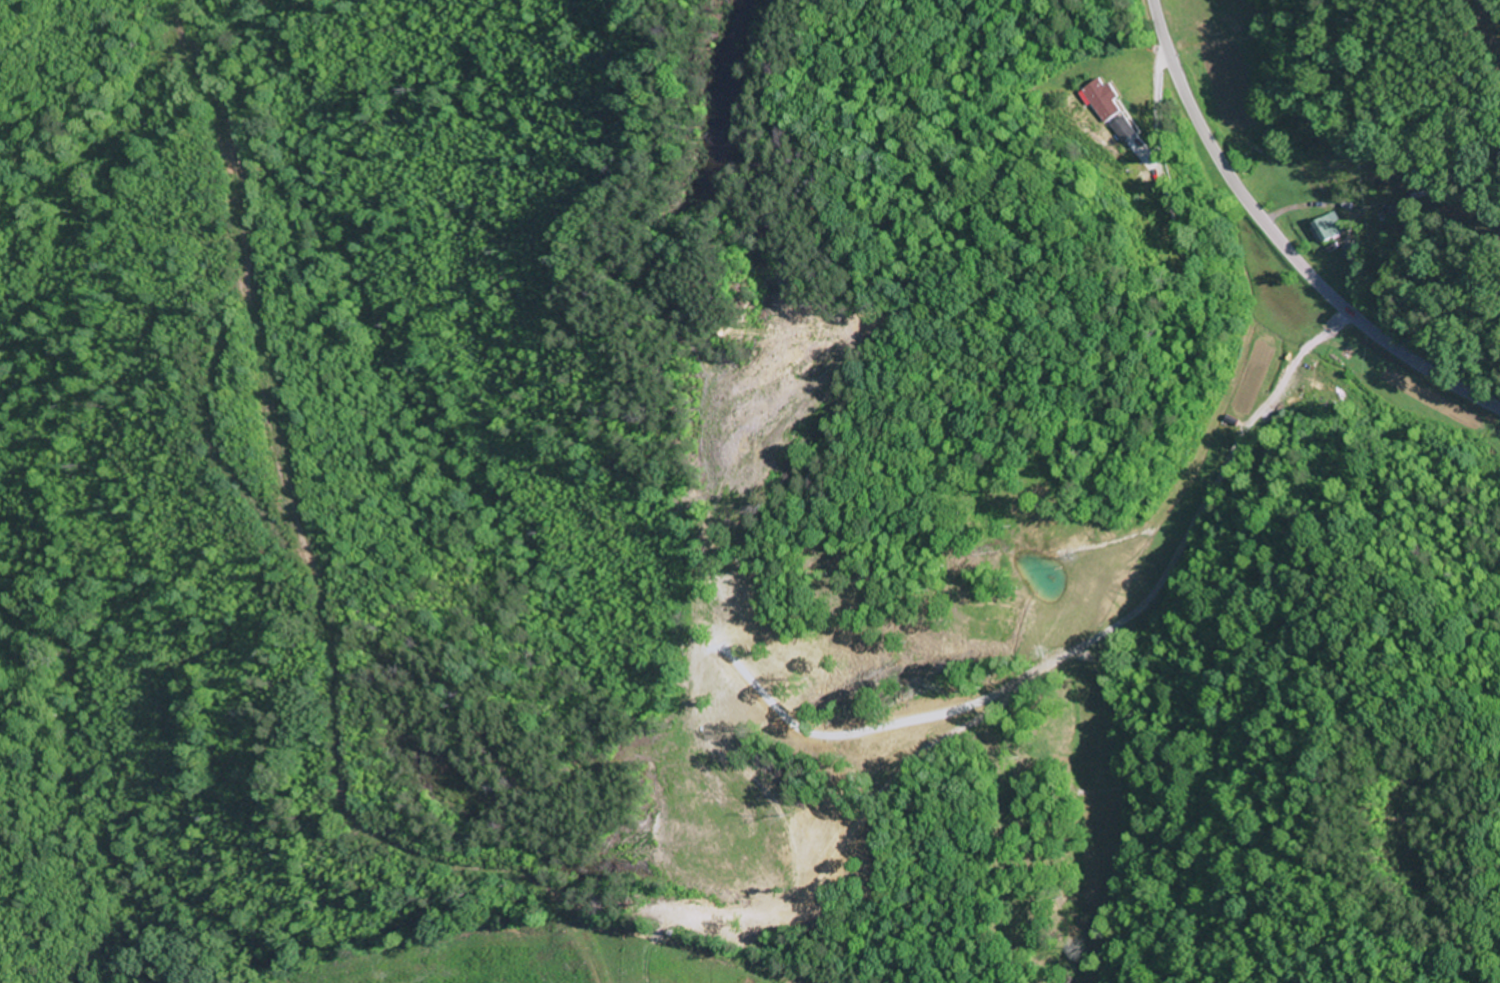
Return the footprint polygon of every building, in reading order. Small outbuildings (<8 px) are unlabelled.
[(1121,146),(1145,131),(1114,83),(1111,85),(1105,77),(1085,90),(1121,146)] [(1322,244),(1347,231),(1337,211),(1311,224),(1322,244)] [(1346,401),(1346,375),(1318,375),(1318,401),(1346,401)]
